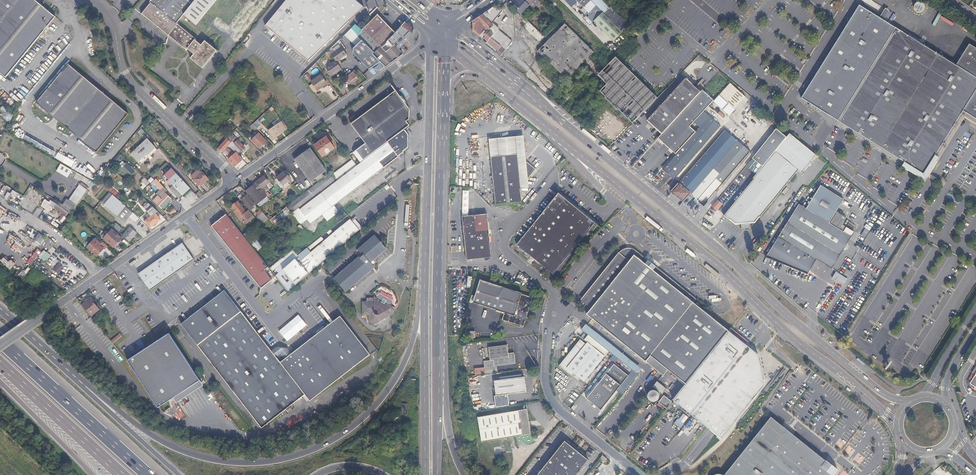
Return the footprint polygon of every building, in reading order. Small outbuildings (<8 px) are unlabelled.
[(6,76),(23,56),(56,16),(37,0),(0,0),(0,71),(6,76)] [(176,42),(186,31),(177,23),(184,14),(193,22),(211,0),(151,0),(150,1),(152,2),(143,13),(176,42)] [(193,22),(196,25),(217,0),(211,0),(193,22)] [(264,27),(307,63),(364,8),(354,0),(286,0),(264,27)] [(513,6),(516,9),(521,14),(530,5),(525,0),(514,0),(512,2),(515,5),(513,6)] [(596,5),(597,6),(604,13),(609,18),(616,10),(607,0),(591,0),(596,5)] [(923,173),(926,168),(934,155),(962,110),(975,88),(975,78),(955,65),(859,5),(808,86),(801,97),(905,162),(923,173)] [(495,6),(483,15),(490,22),(501,12),(495,6)] [(615,41),(624,32),(609,18),(604,13),(595,22),(615,41)] [(490,22),(483,15),(483,14),(473,21),(473,30),(482,37),(484,35),(489,31),(494,26),(490,22)] [(395,33),(377,16),(364,29),(381,47),(395,33)] [(528,20),(522,27),(530,34),(539,43),(545,36),(528,20)] [(408,24),(406,23),(404,25),(390,39),(391,40),(383,48),(387,53),(395,45),(396,45),(398,42),(396,40),(410,26),(408,24)] [(564,23),(537,51),(566,79),(593,52),(564,23)] [(355,25),(351,29),(358,35),(362,30),(355,25)] [(414,29),(410,26),(396,40),(398,42),(401,46),(416,32),(413,30),(414,29)] [(488,41),(486,43),(485,44),(500,56),(507,48),(510,44),(512,42),(498,29),(494,35),(488,41)] [(186,31),(176,42),(186,50),(187,49),(193,54),(190,58),(202,69),(216,52),(204,41),(201,46),(195,41),(196,39),(186,31)] [(494,35),(489,31),(484,35),(486,36),(485,39),(488,41),(494,35)] [(539,43),(530,34),(523,41),(533,51),(540,44),(539,43)] [(375,54),(358,35),(349,42),(348,46),(363,63),(374,55),(375,54)] [(975,78),(975,48),(968,44),(955,65),(975,78)] [(395,45),(387,53),(391,56),(394,54),(399,49),(396,45),(395,45)] [(342,47),(332,55),(336,61),(337,62),(347,54),(342,47)] [(381,49),(375,54),(374,55),(385,67),(403,54),(401,52),(399,49),(394,54),(391,56),(387,53),(383,48),(381,49)] [(374,55),(363,63),(369,69),(372,68),(374,70),(380,71),(385,67),(374,55)] [(128,113),(68,61),(36,99),(95,151),(128,113)] [(337,62),(336,61),(327,67),(332,76),(342,69),(337,62)] [(358,76),(354,71),(347,76),(351,81),(358,76)] [(322,75),(312,82),(318,90),(327,83),(322,75)] [(647,119),(662,133),(703,89),(706,86),(700,81),(695,86),(686,78),(647,119)] [(730,115),(744,99),(728,85),(715,100),(714,101),(730,115)] [(962,110),(970,115),(975,105),(975,88),(962,110)] [(658,138),(676,154),(698,130),(692,124),(705,110),(714,101),(715,100),(703,89),(662,133),(658,138)] [(395,90),(375,105),(399,134),(405,130),(409,126),(406,122),(409,120),(409,109),(395,90)] [(578,100),(574,97),(570,101),(568,99),(564,103),(573,110),(576,106),(575,104),(578,100)] [(399,134),(375,105),(350,124),(365,143),(353,152),(361,162),(373,153),(387,142),(399,134)] [(692,124),(698,130),(663,170),(674,179),(721,125),(705,110),(692,124)] [(258,119),(253,124),(258,129),(259,130),(264,125),(258,119)] [(282,122),(268,130),(275,141),(278,139),(277,137),(281,134),(283,137),(286,135),(284,131),(286,129),(282,122)] [(405,130),(399,134),(387,142),(397,157),(407,149),(408,149),(409,135),(405,130)] [(726,130),(679,183),(680,184),(673,192),(685,202),(691,194),(738,140),(726,130)] [(762,169),(775,152),(786,139),(775,131),(752,161),(762,169)] [(259,133),(252,140),(260,148),(267,142),(259,133)] [(232,134),(218,149),(221,152),(225,148),(226,149),(229,145),(236,152),(237,154),(245,147),(232,134)] [(775,152),(801,173),(815,156),(789,135),(786,139),(775,152)] [(487,139),(489,156),(515,154),(516,162),(522,167),(525,163),(522,136),(487,139)] [(323,156),(335,148),(327,137),(315,145),(323,156)] [(147,139),(131,153),(139,161),(147,154),(148,155),(156,148),(147,139)] [(738,140),(691,194),(704,205),(751,152),(738,140)] [(390,162),(397,157),(387,142),(373,153),(374,154),(300,209),(311,223),(390,162)] [(326,170),(310,148),(294,160),(310,182),(326,170)] [(236,152),(228,159),(235,167),(243,160),(237,154),(236,152)] [(762,169),(756,177),(757,177),(731,209),(724,218),(735,227),(740,226),(741,232),(749,231),(749,225),(754,224),(797,172),(800,174),(801,173),(775,152),(762,169)] [(515,154),(489,156),(494,204),(520,202),(519,189),(527,180),(535,170),(526,162),(525,163),(522,167),(516,162),(515,154)] [(939,157),(934,155),(923,173),(905,162),(902,166),(925,180),(939,157)] [(756,177),(762,169),(752,161),(746,168),(756,177)] [(340,171),(343,176),(355,167),(351,162),(340,171)] [(72,170),(60,164),(56,171),(68,178),(72,170)] [(127,164),(121,169),(130,177),(135,172),(127,164)] [(187,185),(169,165),(162,173),(166,177),(164,179),(169,184),(167,186),(176,196),(187,185)] [(334,168),(330,171),(337,181),(341,178),(334,168)] [(756,177),(746,168),(719,200),(731,209),(757,177),(756,177)] [(200,187),(209,179),(202,171),(194,179),(200,187)] [(290,179),(284,172),(277,178),(282,185),(290,179)] [(314,195),(333,179),(329,173),(309,188),(314,195)] [(264,176),(246,191),(257,205),(267,197),(264,193),(261,195),(258,192),(270,183),(264,176)] [(156,179),(153,181),(159,187),(162,184),(156,179)] [(527,180),(519,189),(527,188),(527,180)] [(823,182),(808,205),(807,205),(799,200),(765,254),(807,271),(817,256),(831,266),(855,230),(846,224),(844,229),(830,220),(845,196),(823,182)] [(81,183),(74,194),(82,199),(89,188),(81,183)] [(277,196),(283,191),(279,186),(275,188),(276,190),(274,192),(277,196)] [(293,211),(312,196),(307,190),(289,205),(293,211)] [(578,207),(560,192),(518,243),(554,273),(596,222),(590,217),(578,207)] [(156,204),(162,209),(172,198),(166,193),(156,204)] [(243,198),(240,200),(243,203),(249,210),(251,208),(252,209),(254,208),(253,206),(255,205),(247,195),(246,197),(243,193),(241,195),(243,198)] [(63,205),(73,211),(82,199),(74,194),(73,194),(69,200),(67,199),(63,205)] [(125,206),(112,195),(104,205),(117,216),(125,206)] [(69,212),(71,214),(73,211),(63,205),(61,204),(60,206),(57,205),(58,203),(54,200),(53,200),(52,199),(50,202),(45,199),(41,206),(50,211),(53,206),(67,216),(69,212)] [(249,210),(243,203),(242,204),(241,203),(239,203),(238,202),(231,207),(244,223),(253,215),(250,212),(249,210)] [(138,218),(125,206),(117,216),(125,222),(129,217),(134,223),(138,218)] [(158,211),(153,207),(148,211),(152,216),(145,221),(150,228),(161,220),(156,213),(158,211)] [(262,223),(268,218),(261,209),(256,213),(258,216),(257,217),(262,223)] [(847,215),(838,209),(831,220),(840,226),(847,215)] [(485,213),(461,216),(465,260),(489,257),(485,213)] [(243,236),(226,214),(212,226),(261,288),(272,280),(264,270),(268,267),(256,252),(243,236)] [(244,225),(255,217),(253,215),(244,223),(243,223),(244,225)] [(323,256),(326,259),(360,230),(350,218),(316,248),(323,256)] [(117,225),(115,228),(121,234),(123,230),(117,225)] [(123,236),(130,242),(137,233),(130,227),(123,236)] [(122,238),(112,229),(104,239),(114,247),(122,238)] [(248,232),(243,236),(256,252),(262,247),(254,237),(252,238),(248,232)] [(369,261),(373,258),(384,248),(374,236),(355,252),(359,258),(335,279),(345,290),(373,266),(373,265),(369,261)] [(44,243),(45,244),(46,242),(52,247),(55,243),(49,237),(44,243)] [(105,250),(108,246),(100,239),(96,243),(93,240),(88,246),(93,250),(92,251),(96,255),(97,254),(98,255),(104,249),(105,250)] [(186,246),(141,277),(151,291),(195,260),(186,246)] [(285,288),(288,292),(295,285),(300,281),(326,259),(323,256),(316,248),(292,268),(289,264),(279,272),(289,285),(285,288)] [(619,252),(629,261),(634,255),(693,302),(696,299),(635,250),(631,248),(627,248),(622,249),(619,252)] [(591,309),(589,312),(592,314),(590,317),(663,375),(667,370),(685,384),(729,330),(693,302),(634,255),(629,261),(619,252),(581,300),(591,309)] [(847,279),(836,271),(832,278),(844,286),(847,279)] [(526,294),(483,282),(477,305),(509,314),(507,321),(529,327),(537,298),(526,295),(526,294)] [(271,349),(225,291),(221,295),(266,353),(271,349)] [(392,303),(392,298),(381,293),(377,295),(377,297),(375,296),(375,298),(367,298),(367,301),(362,301),(362,315),(368,315),(369,322),(374,324),(392,313),(392,312),(395,311),(394,308),(395,308),(394,306),(393,307),(392,306),(393,305),(390,304),(392,303)] [(311,400),(317,395),(287,356),(281,361),(271,349),(266,353),(221,295),(193,316),(182,325),(263,428),(306,394),(311,400)] [(86,302),(82,305),(90,316),(98,309),(91,300),(87,303),(86,302)] [(370,353),(340,315),(293,352),(287,356),(317,395),(370,353)] [(638,370),(583,326),(579,331),(583,334),(606,352),(635,375),(638,370)] [(685,384),(673,401),(675,403),(690,415),(712,432),(722,439),(728,432),(740,416),(751,403),(764,386),(763,380),(764,380),(762,369),(760,360),(759,354),(752,349),(746,344),(748,341),(731,327),(729,330),(685,384)] [(170,333),(127,361),(158,408),(200,381),(170,333)] [(379,350),(386,334),(365,333),(379,350)] [(606,352),(583,334),(578,339),(584,344),(585,343),(602,357),(606,352)] [(475,371),(516,366),(515,348),(509,349),(508,341),(489,343),(490,356),(483,357),(484,363),(474,364),(475,371)] [(583,345),(577,341),(556,367),(570,378),(572,375),(581,383),(602,357),(585,343),(584,344),(583,345)] [(288,347),(275,346),(271,349),(281,361),(287,356),(293,352),(288,347)] [(626,377),(611,365),(584,399),(598,410),(626,377)] [(967,380),(971,383),(970,384),(975,388),(975,366),(967,380)] [(509,392),(527,390),(525,373),(494,377),(496,392),(496,393),(509,392)] [(657,380),(653,386),(663,394),(667,388),(657,380)] [(652,390),(650,391),(647,394),(647,397),(648,399),(650,402),(654,402),(656,401),(658,399),(659,396),(658,393),(656,391),(652,390)] [(496,393),(496,392),(494,392),(495,404),(510,403),(509,392),(496,393)] [(663,396),(659,401),(667,407),(671,402),(663,396)] [(525,409),(476,417),(479,441),(529,434),(525,409)] [(771,417),(766,424),(727,474),(833,474),(838,469),(818,454),(799,439),(785,428),(771,417)] [(536,474),(575,474),(586,462),(563,442),(558,448),(536,474)]
